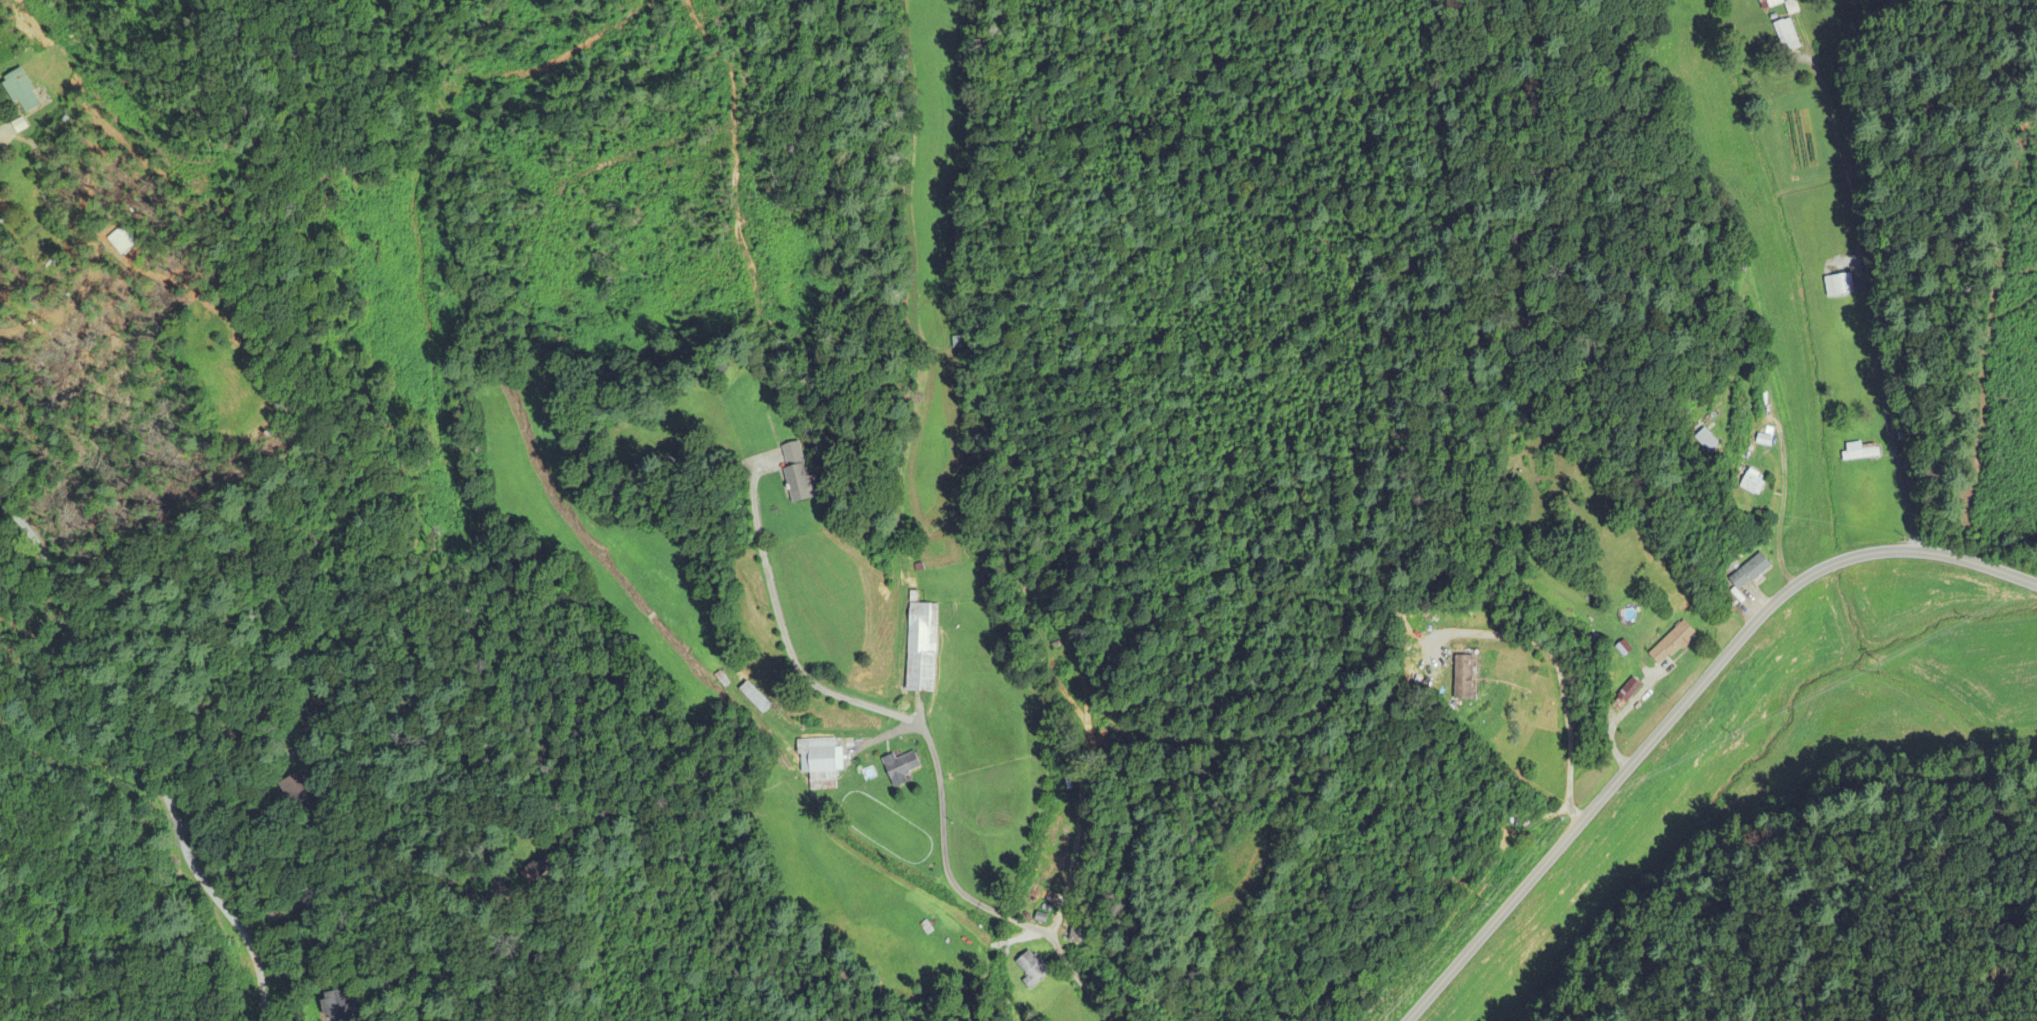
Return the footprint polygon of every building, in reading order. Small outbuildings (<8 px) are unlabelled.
[(1763,10),(1785,3),(1789,15),(1799,12),(1795,0),(1792,0),(1784,2),(1783,0),(1759,0),(1763,10)] [(1774,24),(1784,55),(1801,49),(1790,18),(1774,24)] [(2,80),(23,117),(42,106),(21,69),(2,80)] [(120,233),(109,239),(117,254),(128,248),(120,233)] [(1719,444),(1704,428),(1694,437),(1709,453),(1719,444)] [(799,442),(779,446),(790,497),(810,492),(799,442)] [(1880,459),(1879,444),(1843,445),(1844,460),(1880,459)] [(1739,487),(1758,498),(1768,480),(1749,469),(1739,487)] [(1772,567),(1761,553),(1728,578),(1739,592),(1772,567)] [(907,693),(935,693),(938,605),(917,604),(917,598),(910,597),(907,693)] [(1649,655),(1662,668),(1696,634),(1683,621),(1649,655)] [(1454,700),(1474,700),(1474,655),(1454,655),(1454,700)] [(1610,704),(1619,713),(1643,687),(1634,678),(1610,704)] [(738,691),(762,715),(771,706),(747,682),(738,691)] [(810,791),(837,790),(835,739),(796,741),(797,758),(802,758),(802,773),(809,773),(810,791)] [(896,760),(894,755),(881,760),(894,789),(908,783),(904,775),(921,768),(914,752),(896,760)] [(296,804),(302,813),(316,804),(297,773),(277,785),(291,807),(296,804)] [(523,869),(533,883),(555,867),(545,853),(523,869)] [(1086,924),(1072,921),(1068,943),(1082,945),(1086,924)] [(1050,971),(1029,950),(1016,964),(1028,977),(1022,983),(1030,991),(1050,971)] [(351,1014),(344,990),(319,996),(326,1020),(351,1014)]
